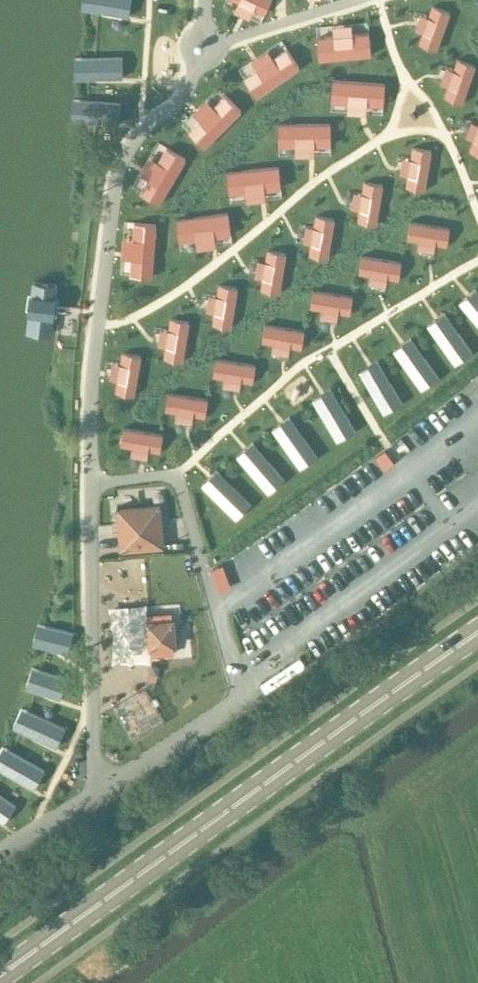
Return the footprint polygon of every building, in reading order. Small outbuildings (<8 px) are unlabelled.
[(93,10),(129,16),(131,5),(132,0),(95,0),(93,10)] [(265,13),(270,0),(236,0),(265,13)] [(433,6),(419,43),(436,49),(450,12),(433,6)] [(369,33),(318,38),(320,59),(371,54),(369,33)] [(287,49),(245,79),(257,96),(299,66),(287,49)] [(123,56),(87,56),(87,78),(123,78),(123,67),(123,56)] [(458,59),(445,97),(462,103),(475,65),(458,59)] [(334,79),(332,100),(384,104),(385,83),(334,79)] [(226,95),(189,132),(205,147),(205,146),(241,110),(226,95)] [(85,99),(83,121),(119,124),(120,113),(121,102),(85,99)] [(331,123),(279,123),(279,145),(331,144),(331,123)] [(167,147),(141,192),(160,203),(185,158),(167,147)] [(413,147),(407,187),(425,190),(431,150),(413,147)] [(279,166),(227,171),(229,192),(281,187),(279,166)] [(365,181),(358,221),(376,224),(383,184),(365,181)] [(228,212),(177,219),(179,240),(231,234),(228,212)] [(317,216),(310,255),(328,258),(334,219),(317,216)] [(410,221),(407,239),(447,245),(450,228),(410,221)] [(135,223),(131,274),(152,276),(156,224),(135,223)] [(268,250),(261,290),(279,293),(286,253),(268,250)] [(362,255),(359,273),(398,280),(401,262),(362,255)] [(220,284),(213,324),(231,327),(238,287),(220,284)] [(313,290),(310,307),(350,314),(353,296),(313,290)] [(467,307),(477,320),(476,321),(477,323),(477,298),(467,307)] [(21,313),(18,356),(44,358),(45,312),(21,313)] [(171,319),(165,358),(182,361),(189,322),(171,319)] [(448,321),(435,330),(444,344),(443,345),(456,364),(473,352),(459,333),(458,334),(448,321)] [(265,324),(262,342),(302,348),(305,331),(265,324)] [(414,345),(400,355),(410,368),(409,369),(422,388),(438,377),(425,358),(424,359),(414,345)] [(123,353),(116,393),(134,396),(141,356),(123,353)] [(217,358),(214,376),(253,383),(256,365),(217,358)] [(380,369),(366,377),(374,391),(373,392),(385,412),(402,402),(390,382),(389,383),(380,369)] [(168,392),(165,410),(205,417),(208,399),(168,392)] [(334,397),(319,405),(327,419),(326,420),(338,440),(355,430),(343,410),(342,411),(334,397)] [(293,425),(279,434),(289,448),(287,449),(301,468),(317,456),(304,437),(302,438),(293,425)] [(124,428),(121,445),(160,452),(163,434),(124,428)] [(257,450),(244,461),(255,473),(254,474),(269,492),(284,479),(269,461),(268,462),(257,450)] [(222,477),(210,489),(221,500),(220,501),(237,518),(251,503),(234,487),(233,488),(222,477)] [(160,503),(139,505),(142,548),(164,546),(160,503)] [(139,505),(117,507),(121,550),(142,548),(139,505)] [(171,614),(149,616),(152,653),(175,651),(171,614)] [(45,625),(40,646),(67,653),(70,642),(73,631),(45,625)] [(40,669),(33,690),(59,699),(63,689),(67,678),(40,669)] [(147,687),(115,705),(135,739),(167,720),(147,687)] [(32,712),(23,732),(56,747),(60,737),(65,727),(32,712)] [(14,752),(3,771),(34,788),(40,779),(45,769),(14,752)] [(10,827),(16,818),(22,809),(0,794),(0,821),(10,827)]
